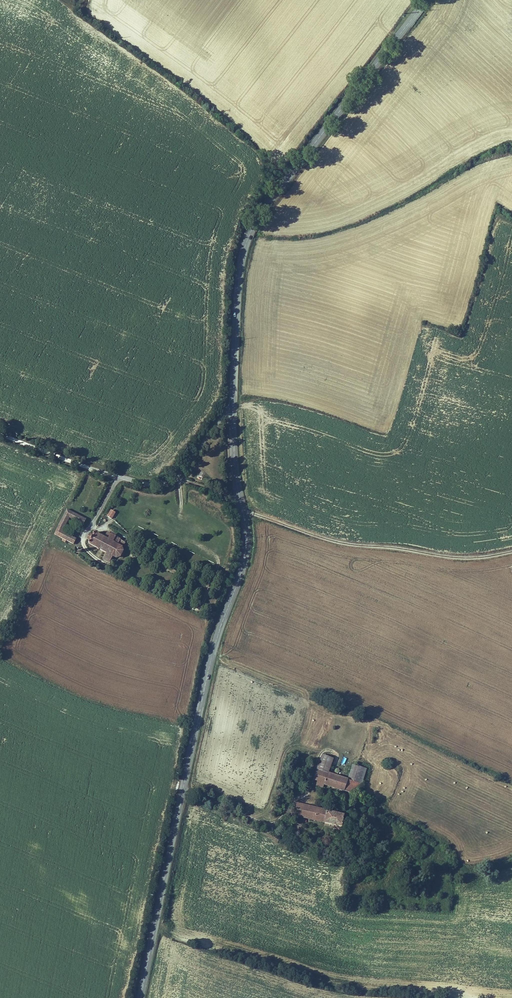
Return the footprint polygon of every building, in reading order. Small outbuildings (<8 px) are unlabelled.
[(107,516),(112,519),(115,513),(111,510),(107,516)] [(120,558),(124,550),(122,549),(125,542),(106,532),(104,536),(99,533),(98,535),(94,534),(92,538),(90,542),(94,544),(92,548),(110,557),(108,561),(114,563),(117,557),(120,558)] [(328,752),(324,762),(337,767),(341,756),(328,752)] [(337,767),(324,762),(320,774),(321,775),(324,775),(323,778),(361,793),(367,778),(353,772),(351,776),(336,771),(337,767)] [(358,762),(353,772),(367,778),(371,767),(358,762)] [(311,817),(313,805),(299,801),(297,814),(311,817)] [(348,813),(313,805),(311,817),(345,825),(348,813)]
